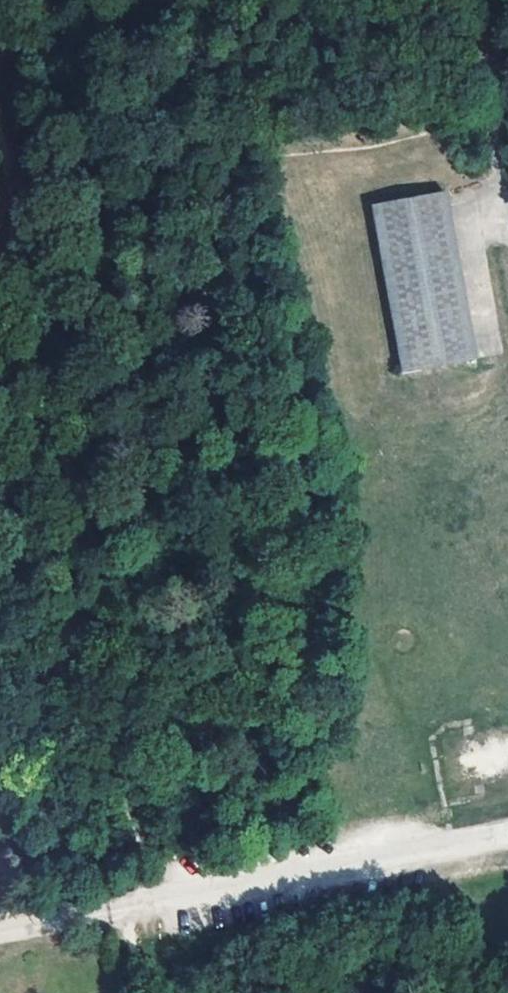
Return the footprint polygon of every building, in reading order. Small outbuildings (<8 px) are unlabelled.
[(445,191),(370,204),(401,368),(476,354),(470,324),(445,191)]
